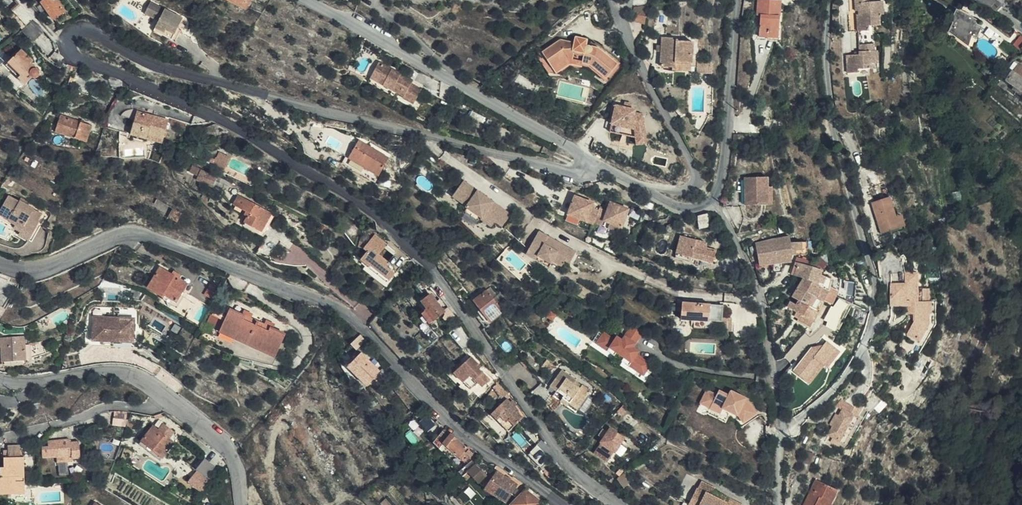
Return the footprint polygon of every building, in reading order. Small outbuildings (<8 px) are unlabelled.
[(59,0),(57,0),(55,1),(54,0),(44,0),(41,2),(53,19),(66,11),(59,0)] [(250,0),(229,0),(245,8),(250,0)] [(780,0),(759,0),(758,16),(761,16),(759,36),(777,38),(780,0)] [(857,15),(858,31),(868,30),(868,26),(874,26),(878,25),(878,15),(883,15),(881,1),(869,2),(856,2),(857,11),(860,11),(860,15),(857,15)] [(154,21),(151,26),(169,37),(179,22),(150,2),(143,13),(154,21)] [(644,23),(648,6),(634,8),(631,20),(644,23)] [(980,27),(970,22),(972,19),(957,12),(952,22),(955,23),(951,33),(965,40),(969,33),(975,36),(980,27)] [(43,32),(33,22),(23,30),(33,41),(43,32)] [(169,37),(151,26),(149,29),(170,43),(182,24),(179,22),(169,37)] [(868,30),(858,31),(859,44),(875,44),(874,26),(868,26),(868,30)] [(587,36),(575,34),(573,43),(560,40),(540,54),(551,69),(567,57),(573,58),(574,53),(584,55),(582,62),(590,64),(605,77),(617,64),(599,48),(586,45),(587,36)] [(1020,35),(1018,35),(1017,37),(1014,43),(1013,46),(1019,50),(1021,49),(1021,50),(1021,36),(1020,35)] [(691,64),(693,48),(693,41),(678,40),(677,38),(662,37),(661,46),(661,52),(660,66),(672,67),(674,67),(675,63),(691,64)] [(693,41),(693,48),(703,48),(703,40),(694,39),(693,41)] [(859,45),(859,51),(860,55),(854,55),(848,55),(849,73),(858,72),(858,69),(871,69),(870,64),(877,63),(877,50),(875,50),(875,44),(859,44),(859,45)] [(567,57),(551,69),(557,77),(571,66),(581,68),(581,66),(588,67),(605,83),(622,64),(601,45),(599,48),(617,64),(605,77),(590,64),(582,62),(584,55),(574,53),(573,58),(567,57)] [(29,65),(32,63),(33,61),(21,49),(8,63),(21,75),(18,78),(25,85),(32,77),(33,77),(34,77),(36,77),(37,76),(39,74),(39,73),(39,71),(39,70),(37,69),(35,68),(34,68),(32,69),(29,65)] [(406,75),(380,61),(369,81),(375,84),(375,83),(392,91),(399,95),(401,92),(405,94),(403,98),(414,104),(423,90),(411,84),(404,79),(406,75)] [(21,75),(8,63),(5,66),(18,78),(21,75)] [(690,72),(691,64),(675,63),(674,67),(672,67),(672,70),(690,72)] [(1006,82),(1009,85),(1013,87),(1012,89),(1016,92),(1019,94),(1021,91),(1021,66),(1019,64),(1006,82)] [(414,80),(406,75),(404,79),(411,84),(414,80)] [(1009,85),(1006,82),(1002,79),(997,86),(1005,92),(1006,89),(1009,85)] [(375,84),(369,81),(368,82),(391,94),(392,91),(375,83),(375,84)] [(647,144),(645,114),(636,112),(636,109),(631,108),(624,106),(617,104),(612,124),(635,129),(636,138),(637,144),(647,144)] [(467,115),(468,114),(459,108),(454,116),(463,121),(464,121),(467,115)] [(163,143),(169,121),(137,112),(131,134),(163,143)] [(86,141),(91,126),(60,115),(56,131),(86,141)] [(170,125),(185,130),(187,124),(172,119),(170,125)] [(635,129),(612,124),(610,131),(636,138),(635,129)] [(374,183),(388,158),(358,140),(344,165),(374,183)] [(216,161),(226,166),(231,156),(221,151),(216,161)] [(31,174),(37,162),(24,156),(18,167),(31,174)] [(212,186),(217,176),(192,166),(190,172),(198,175),(196,179),(212,186)] [(768,206),(770,189),(770,178),(748,176),(746,204),(768,206)] [(464,202),(462,204),(477,214),(479,216),(481,214),(489,220),(498,207),(460,180),(451,193),(464,202)] [(900,226),(897,216),(886,182),(868,188),(882,232),(886,231),(900,226)] [(234,205),(245,212),(249,213),(248,217),(244,222),(261,231),(272,213),(239,196),(234,205)] [(591,203),(572,196),(565,215),(584,222),(585,220),(592,222),(594,218),(612,224),(618,207),(607,204),(604,212),(597,210),(596,212),(589,209),(591,203)] [(34,209),(20,202),(19,203),(9,198),(3,208),(0,215),(0,222),(6,225),(8,221),(22,229),(23,228),(34,233),(40,222),(39,221),(42,215),(33,211),(34,209)] [(171,215),(178,219),(183,213),(157,199),(154,203),(150,201),(147,206),(169,218),(171,215)] [(477,214),(462,204),(459,208),(474,218),(477,214)] [(36,206),(34,209),(33,211),(42,215),(39,221),(40,222),(34,233),(23,228),(22,229),(8,221),(6,225),(21,232),(19,236),(33,244),(49,213),(36,206)] [(508,214),(498,207),(489,220),(491,222),(499,227),(508,214)] [(479,216),(476,219),(488,227),(491,222),(489,220),(481,214),(479,216)] [(709,226),(707,214),(698,216),(699,228),(709,226)] [(906,230),(905,224),(902,214),(897,216),(900,226),(886,231),(888,236),(906,230)] [(612,224),(594,218),(592,222),(610,229),(612,224)] [(325,233),(328,228),(321,224),(317,229),(325,233)] [(363,247),(369,241),(367,233),(361,237),(358,247),(363,247)] [(536,233),(527,248),(535,252),(533,255),(549,264),(558,269),(563,260),(569,263),(574,253),(536,233)] [(374,234),(369,241),(363,247),(367,251),(361,259),(370,266),(369,268),(387,283),(396,273),(386,265),(389,261),(380,254),(387,245),(374,234)] [(713,263),(717,250),(704,246),(705,242),(681,235),(675,258),(691,262),(692,258),(713,263)] [(791,236),(757,244),(759,263),(784,261),(792,260),(792,254),(807,254),(807,242),(792,242),(791,236)] [(815,245),(826,245),(825,237),(815,237),(814,242),(815,245)] [(272,258),(278,247),(265,240),(257,254),(272,258)] [(535,252),(527,248),(523,255),(547,267),(549,264),(533,255),(535,252)] [(829,270),(831,268),(826,262),(821,257),(815,262),(813,266),(823,270),(822,275),(823,275),(829,270)] [(831,279),(823,275),(822,275),(823,270),(813,266),(798,262),(794,275),(803,279),(809,281),(830,292),(831,279)] [(187,285),(179,279),(171,275),(153,264),(149,273),(155,276),(148,289),(164,297),(165,296),(177,302),(187,285)] [(70,278),(78,274),(75,268),(66,273),(66,276),(61,279),(63,284),(70,280),(70,278)] [(915,269),(911,269),(912,278),(912,307),(926,293),(925,284),(916,284),(915,269)] [(909,299),(908,270),(903,270),(903,282),(889,283),(890,304),(902,304),(903,311),(909,310),(909,299)] [(171,275),(179,279),(181,276),(173,271),(171,275)] [(399,276),(396,273),(387,283),(390,286),(399,276)] [(809,281),(803,279),(792,296),(799,301),(804,292),(809,281)] [(836,296),(830,292),(809,281),(804,292),(824,301),(832,305),(836,296)] [(215,301),(222,288),(212,282),(204,296),(215,301)] [(933,284),(925,284),(926,293),(926,298),(928,298),(928,310),(920,311),(920,325),(923,327),(915,340),(920,344),(934,323),(933,284)] [(491,287),(486,291),(503,312),(507,309),(491,287)] [(3,308),(11,296),(0,289),(0,306),(3,308)] [(503,312),(486,291),(476,298),(479,303),(476,305),(490,323),(503,312)] [(816,317),(824,301),(804,292),(799,301),(798,303),(794,310),(797,312),(813,321),(811,326),(816,328),(820,320),(816,317)] [(910,328),(907,334),(915,340),(923,327),(920,325),(920,311),(928,310),(928,298),(926,298),(926,293),(912,307),(912,308),(912,321),(910,328)] [(445,312),(430,294),(421,301),(427,309),(421,313),(430,324),(445,312)] [(404,302),(399,297),(394,301),(399,306),(404,302)] [(841,316),(848,305),(840,299),(834,307),(832,306),(825,320),(829,322),(827,327),(835,331),(841,316)] [(556,312),(560,307),(554,303),(551,307),(556,312)] [(681,319),(698,320),(709,321),(709,318),(710,305),(682,303),(681,319)] [(718,319),(719,306),(710,305),(709,318),(718,319)] [(709,321),(698,320),(697,327),(721,329),(723,306),(719,306),(718,319),(709,318),(709,321)] [(903,330),(907,334),(910,328),(912,321),(912,308),(912,307),(909,310),(910,313),(910,320),(907,324),(905,327),(903,330)] [(285,334),(272,328),(266,325),(250,318),(243,314),(231,309),(221,330),(225,332),(224,334),(231,337),(232,334),(248,342),(265,349),(263,352),(270,355),(271,352),(275,354),(285,334)] [(448,324),(456,316),(450,310),(443,317),(448,324)] [(810,328),(811,326),(813,321),(797,312),(794,316),(799,319),(798,320),(810,328)] [(835,331),(827,327),(823,334),(839,342),(847,318),(841,316),(835,331)] [(734,331),(735,318),(726,317),(725,331),(734,331)] [(133,319),(93,318),(92,329),(92,340),(132,342),(133,330),(133,319)] [(654,364),(650,361),(643,371),(631,362),(633,359),(613,344),(611,348),(599,339),(607,329),(603,326),(594,339),(644,377),(654,364)] [(627,334),(638,343),(645,334),(634,326),(627,334)] [(636,346),(638,343),(627,334),(625,338),(620,335),(619,337),(607,329),(599,339),(611,348),(613,344),(633,359),(631,362),(643,371),(650,361),(638,352),(640,350),(636,346)] [(232,334),(231,337),(247,345),(248,342),(232,334)] [(793,371),(810,385),(840,349),(823,335),(793,371)] [(24,337),(0,338),(0,347),(1,347),(3,362),(25,360),(24,337)] [(247,345),(263,352),(265,349),(248,342),(247,345)] [(380,372),(379,371),(367,359),(368,359),(361,353),(347,367),(366,385),(379,372),(380,372)] [(540,374),(536,364),(524,353),(518,360),(535,378),(540,374)] [(471,357),(469,358),(476,366),(479,364),(471,357)] [(476,366),(469,358),(461,366),(478,383),(482,388),(490,380),(476,366)] [(555,367),(546,360),(541,366),(551,372),(555,367)] [(393,372),(388,365),(379,371),(380,372),(379,372),(384,378),(392,373),(393,372)] [(470,390),(478,383),(461,366),(453,373),(470,390)] [(576,381),(575,380),(562,371),(550,386),(556,391),(553,396),(555,398),(575,412),(590,392),(581,385),(579,388),(574,384),(576,381)] [(470,390),(453,373),(449,378),(470,399),(482,388),(478,383),(470,390)] [(710,391),(703,403),(711,407),(714,402),(738,415),(738,414),(743,422),(757,413),(749,398),(734,391),(732,396),(722,391),(720,395),(710,391)] [(373,402),(370,397),(363,402),(366,407),(373,402)] [(849,404),(856,409),(861,401),(854,397),(849,404)] [(507,399),(497,408),(504,416),(514,426),(515,427),(520,421),(519,420),(522,417),(516,411),(518,410),(507,399)] [(743,422),(738,414),(738,415),(714,402),(711,407),(703,403),(699,411),(707,415),(708,413),(726,422),(730,414),(737,419),(742,427),(759,416),(757,413),(743,422)] [(863,413),(856,409),(849,404),(846,408),(841,417),(833,428),(847,437),(863,413)] [(301,418),(296,406),(286,412),(291,423),(301,418)] [(841,417),(846,408),(842,406),(837,414),(841,417)] [(504,416),(497,408),(490,415),(498,422),(504,416)] [(114,418),(126,420),(127,413),(115,412),(114,418)] [(866,416),(863,413),(847,437),(851,439),(866,416)] [(504,416),(498,422),(507,433),(514,426),(504,416)] [(175,443),(153,426),(141,441),(162,458),(175,443)] [(623,438),(610,429),(607,433),(602,430),(598,435),(602,439),(600,442),(614,451),(623,438)] [(801,434),(796,430),(792,435),(797,439),(800,436),(801,434)] [(442,431),(433,442),(434,442),(433,442),(435,445),(438,447),(439,448),(440,448),(444,444),(465,463),(470,457),(464,452),(467,448),(450,433),(448,435),(442,431)] [(42,457),(58,457),(72,456),(72,459),(80,459),(80,442),(73,443),(69,440),(48,441),(48,447),(42,448),(42,457)] [(614,451),(600,442),(593,452),(606,462),(614,451)] [(529,453),(541,464),(549,455),(537,445),(529,453)] [(8,447),(9,457),(20,457),(20,446),(8,447)] [(473,453),(467,448),(464,452),(470,457),(473,453)] [(809,470),(814,454),(807,451),(802,468),(809,470)] [(4,458),(4,467),(0,467),(1,476),(0,476),(0,490),(25,489),(25,486),(24,457),(20,457),(9,457),(4,458)] [(196,470),(200,473),(206,478),(215,467),(205,459),(196,470)] [(471,460),(458,471),(462,477),(469,472),(475,466),(471,460)] [(489,473),(480,463),(475,466),(469,472),(479,483),(489,473)] [(517,493),(525,484),(496,465),(493,470),(496,473),(485,489),(505,501),(512,491),(517,493)] [(206,478),(200,473),(193,481),(206,491),(212,482),(206,478)] [(714,491),(715,488),(702,481),(689,504),(724,504),(725,504),(711,497),(714,491)] [(814,495),(820,483),(816,481),(811,493),(814,495)] [(820,483),(814,495),(811,493),(804,504),(832,504),(839,491),(820,483)] [(474,492),(470,486),(458,497),(465,504),(474,504),(468,498),(474,492)] [(541,504),(543,502),(538,498),(537,499),(526,490),(511,504),(542,504),(541,504)] [(714,491),(711,497),(725,504),(724,504),(741,504),(714,491)]
